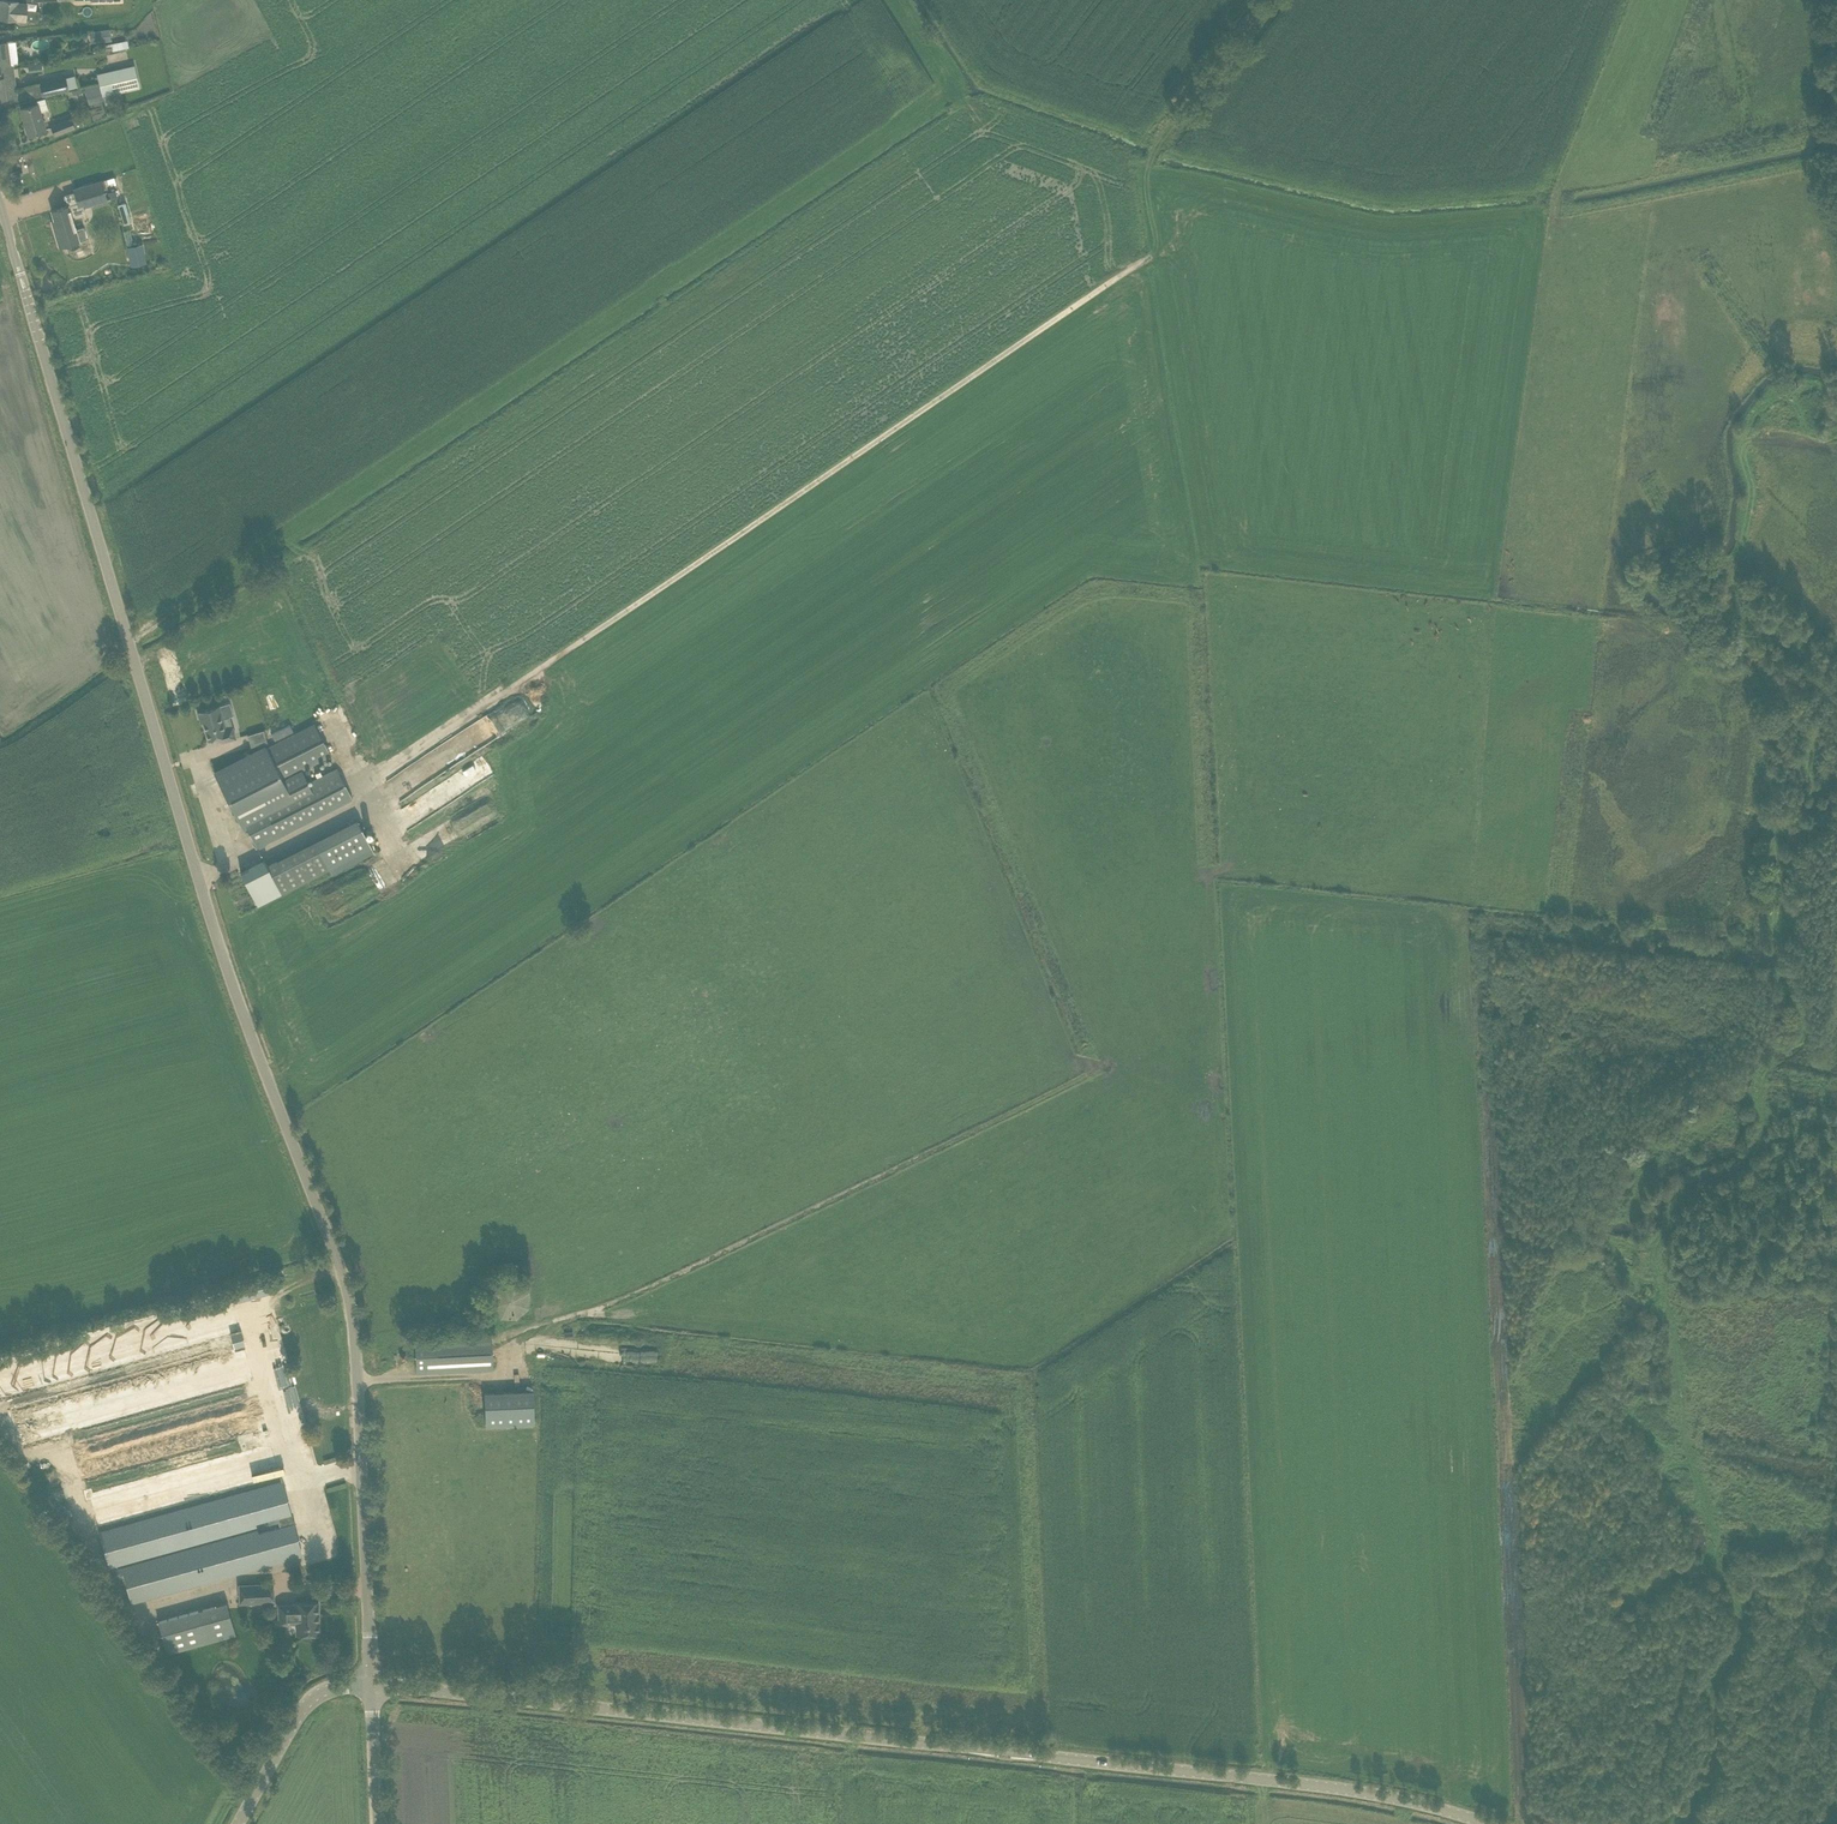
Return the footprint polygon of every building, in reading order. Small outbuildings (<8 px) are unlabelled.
[(39,19),(39,11),(26,10),(27,2),(17,1),(17,0),(1,0),(0,9),(0,17),(16,18),(39,19)] [(106,29),(100,30),(101,41),(111,40),(109,30),(109,29),(106,29)] [(119,41),(111,43),(112,50),(120,48),(119,41)] [(5,81),(13,80),(8,42),(0,43),(0,100),(8,99),(8,98),(14,97),(13,88),(6,89),(5,81)] [(99,83),(103,100),(104,100),(105,104),(112,103),(112,100),(122,98),(120,91),(139,87),(134,66),(97,74),(99,82),(99,83)] [(39,82),(42,96),(68,90),(65,75),(39,82)] [(89,103),(103,100),(99,83),(99,82),(84,85),(89,103)] [(72,89),(73,96),(82,94),(81,87),(72,89)] [(20,109),(28,135),(46,129),(41,111),(48,109),(45,97),(37,99),(38,103),(20,109)] [(50,125),(54,135),(75,127),(71,117),(50,125)] [(18,158),(11,160),(13,167),(20,165),(18,158)] [(20,167),(14,169),(16,176),(22,174),(20,167)] [(107,201),(104,189),(107,188),(104,180),(101,180),(101,179),(73,188),(77,202),(80,209),(81,209),(107,201)] [(108,192),(110,200),(117,197),(115,190),(108,192)] [(69,204),(51,210),(56,224),(53,225),(59,246),(87,238),(83,226),(76,228),(72,215),(82,212),(81,209),(80,209),(77,202),(69,204)] [(118,207),(123,224),(131,222),(126,205),(118,207)] [(197,711),(199,717),(201,716),(208,739),(217,736),(218,742),(236,737),(232,725),(226,727),(219,704),(197,711)] [(308,781),(301,768),(330,754),(314,723),(266,747),(266,746),(214,773),(243,828),(246,827),(257,847),(258,846),(259,848),(353,800),(336,767),(308,781)] [(265,728),(248,733),(251,745),(268,740),(265,728)] [(264,860),(241,872),(257,905),(281,893),(291,887),(371,847),(357,819),(266,865),(264,860)] [(249,1282),(253,1296),(268,1292),(264,1277),(250,1282),(249,1282)] [(255,1384),(236,1299),(0,1353),(0,1393),(162,1355),(187,1349),(190,1362),(13,1402),(21,1437),(255,1384)] [(415,1337),(417,1372),(491,1368),(489,1333),(415,1337)] [(484,1393),(486,1426),(533,1424),(531,1390),(484,1393)] [(267,1429),(255,1432),(258,1443),(88,1491),(98,1527),(280,1477),(267,1429)] [(258,1583),(239,1584),(239,1602),(259,1601),(272,1601),(271,1583),(258,1583)] [(295,1603),(278,1604),(278,1615),(295,1614),(296,1622),(296,1633),(303,1633),(303,1635),(312,1635),(312,1632),(320,1632),(318,1601),(295,1602),(295,1603)] [(198,1610),(207,1642),(235,1634),(226,1602),(198,1610)]
